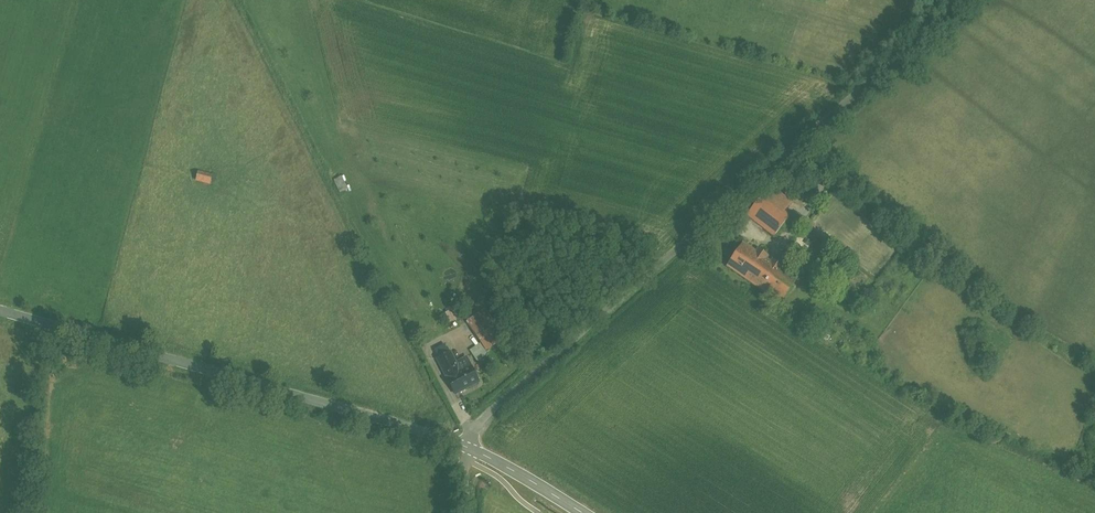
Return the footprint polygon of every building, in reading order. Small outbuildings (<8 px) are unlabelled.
[(200,171),(197,181),(213,185),(215,174),(200,171)] [(341,192),(350,188),(343,175),(335,179),(341,192)] [(790,217),(763,196),(748,215),(775,236),(790,217)] [(759,249),(757,252),(744,243),(728,266),(781,303),(797,280),(782,269),(784,266),(775,261),(773,264),(765,258),(767,255),(759,249)] [(492,292),(484,290),(479,305),(487,307),(492,292)] [(455,308),(444,313),(447,318),(458,313),(455,308)] [(488,308),(468,320),(487,350),(507,338),(488,308)] [(482,343),(471,351),(474,355),(485,347),(482,343)] [(456,363),(451,352),(438,359),(444,370),(456,363)] [(456,363),(444,370),(456,394),(479,382),(467,358),(456,363)]
